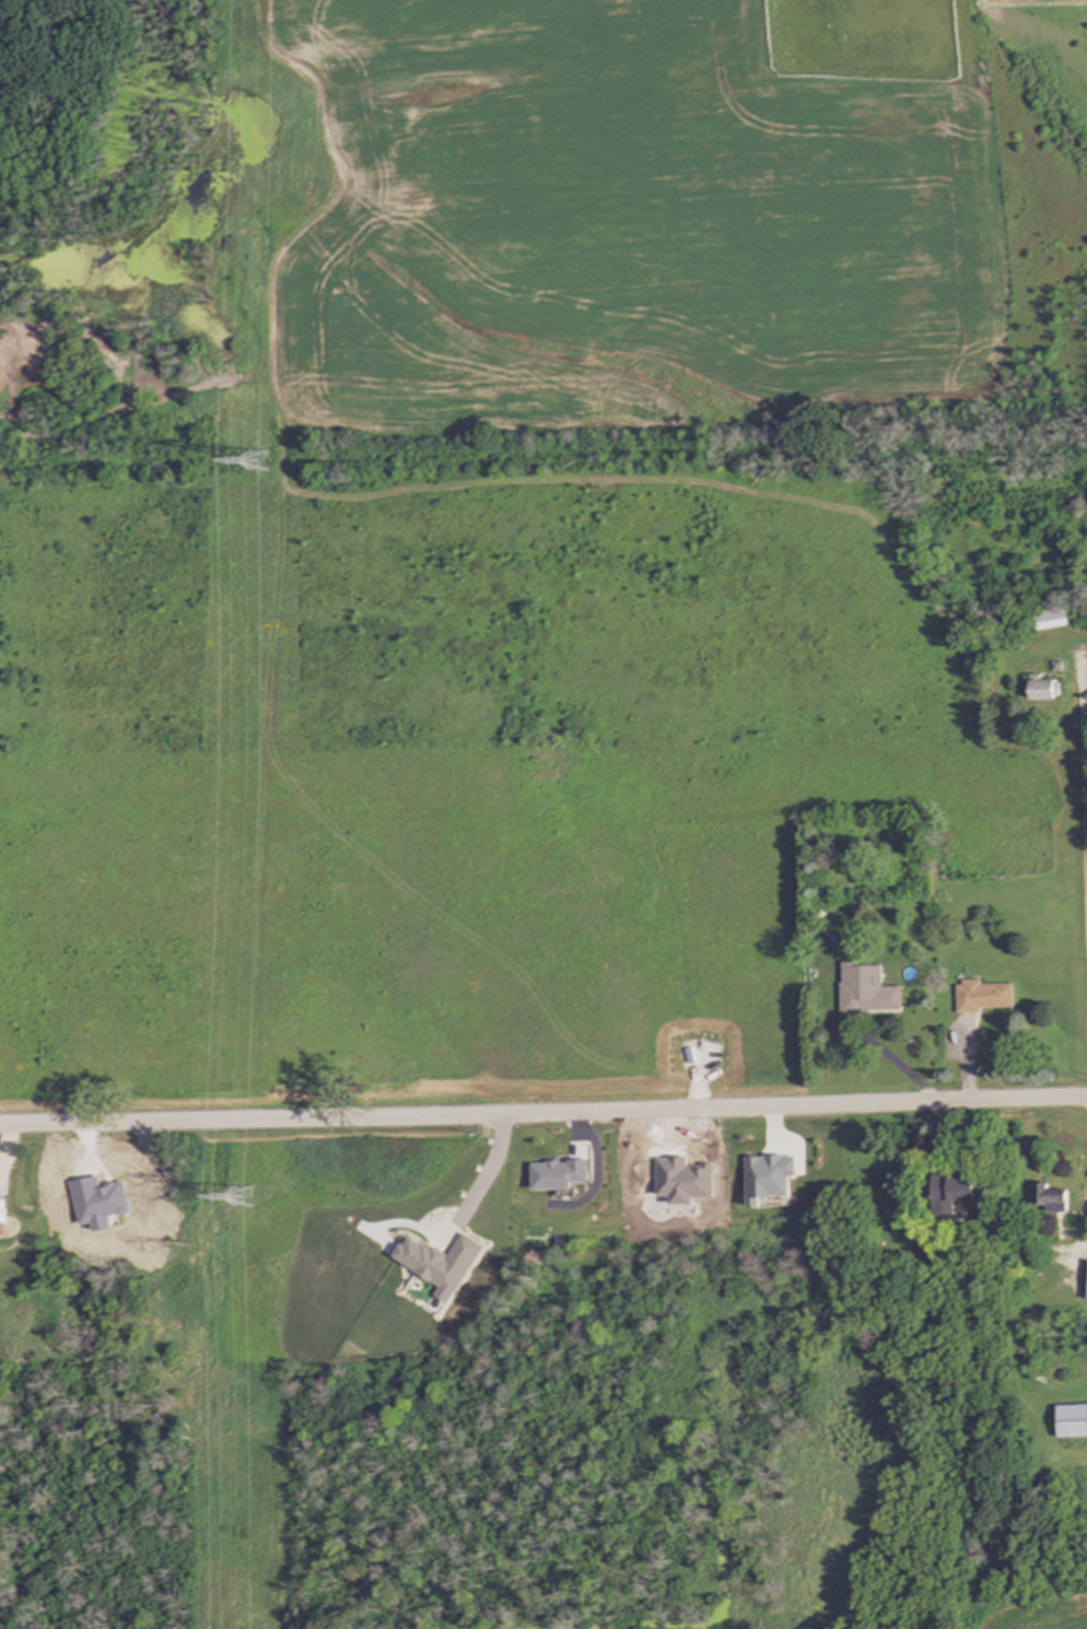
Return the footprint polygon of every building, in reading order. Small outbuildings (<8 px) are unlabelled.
[(1069,628),(1065,607),(1033,614),(1037,634),(1069,628)] [(1029,702),(1058,702),(1058,683),(1029,683),(1029,702)] [(957,1012),(1014,1012),(1014,984),(957,984),(957,1012)] [(902,987),(840,987),(840,1015),(902,1015),(902,987)] [(974,1204),(974,1177),(934,1177),(934,1217),(954,1217),(954,1204),(974,1204)] [(1065,1213),(1065,1189),(1032,1189),(1031,1212),(1065,1213)] [(11,1201),(0,1201),(0,1226),(11,1226),(11,1201)] [(1056,1440),(1086,1440),(1086,1408),(1056,1408),(1056,1440)]
